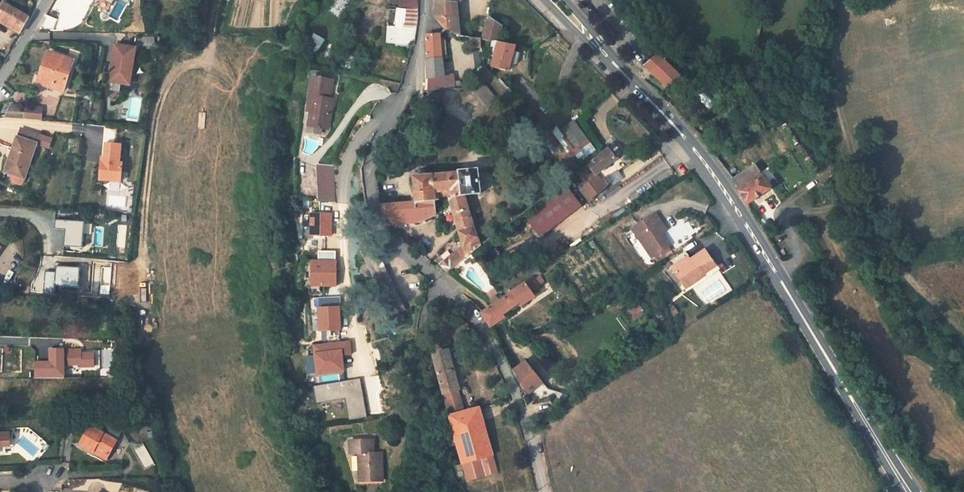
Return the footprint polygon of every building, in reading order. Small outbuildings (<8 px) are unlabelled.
[(20,32),(30,15),(7,0),(5,0),(0,8),(0,19),(20,32)] [(418,24),(419,0),(403,0),(402,28),(417,29),(418,24)] [(461,38),(470,40),(469,30),(464,30),(463,5),(459,4),(459,0),(440,0),(440,20),(449,31),(461,38)] [(489,38),(486,37),(484,42),(501,45),(504,46),(508,29),(494,21),(489,38)] [(445,37),(430,39),(432,84),(448,82),(447,78),(445,37)] [(488,43),(479,41),(477,50),(487,52),(488,43)] [(136,46),(116,43),(110,80),(130,84),(136,46)] [(498,59),(501,60),(498,73),(515,76),(522,50),(504,46),(501,45),(498,59)] [(38,81),(65,90),(75,58),(49,49),(38,81)] [(667,51),(642,75),(652,85),(658,79),(677,98),(687,88),(683,84),(693,74),(667,51)] [(702,83),(694,77),(692,79),(700,86),(702,83)] [(447,78),(448,82),(432,84),(432,97),(458,94),(458,86),(458,78),(447,78)] [(482,80),(472,89),(487,107),(498,98),(482,80)] [(318,111),(314,130),(333,134),(339,105),(334,104),(338,85),(319,82),(313,110),(318,111)] [(13,106),(8,115),(44,119),(45,108),(13,106)] [(779,120),(775,116),(765,122),(769,127),(779,120)] [(784,117),(779,121),(786,130),(791,127),(784,117)] [(575,118),(559,128),(580,160),(596,150),(575,118)] [(4,172),(26,179),(39,145),(51,148),(55,135),(21,127),(19,135),(4,172)] [(725,137),(714,145),(723,158),(735,151),(725,137)] [(123,143),(107,141),(105,155),(102,155),(100,178),(121,180),(124,160),(121,159),(123,143)] [(614,154),(596,169),(603,177),(610,172),(612,174),(616,171),(615,168),(621,163),(614,154)] [(319,201),(335,202),(333,167),(317,166),(319,201)] [(593,204),(613,188),(610,183),(606,184),(602,178),(603,177),(596,169),(594,167),(584,176),(588,181),(586,183),(591,189),(587,193),(586,194),(588,196),(593,204)] [(739,184),(746,195),(767,182),(765,179),(767,177),(761,169),(739,184)] [(420,182),(422,208),(443,207),(442,207),(447,206),(447,202),(456,202),(471,200),(487,198),(484,174),(465,176),(465,178),(438,181),(436,179),(420,182)] [(776,194),(767,182),(746,195),(755,209),(776,194)] [(570,187),(529,219),(545,240),(586,207),(570,187)] [(456,207),(470,250),(447,267),(454,277),(481,256),(485,253),(471,200),(456,202),(457,205),(455,205),(456,207)] [(422,208),(389,208),(389,209),(390,223),(395,228),(423,227),(444,220),(443,217),(443,207),(422,208)] [(621,223),(636,216),(633,209),(618,217),(621,223)] [(337,217),(318,217),(318,238),(337,239),(337,217)] [(85,220),(57,218),(55,228),(67,228),(64,246),(83,246),(85,220)] [(677,252),(668,239),(661,229),(667,226),(661,218),(638,233),(659,264),(677,252)] [(673,235),(667,226),(661,229),(668,239),(673,235)] [(12,249),(0,242),(0,266),(12,249)] [(401,321),(415,314),(382,247),(368,255),(401,321)] [(720,268),(709,252),(694,262),(692,259),(677,269),(688,285),(703,275),(705,278),(720,268)] [(325,264),(318,264),(317,289),(342,289),(343,264),(342,264),(342,255),(325,254),(325,264)] [(80,267),(57,265),(56,283),(79,285),(80,267)] [(703,275),(688,285),(691,290),(706,279),(705,278),(703,275)] [(541,297),(553,289),(554,289),(553,288),(554,286),(548,277),(509,304),(506,300),(498,305),(501,309),(490,316),(498,332),(513,322),(511,320),(528,308),(530,311),(544,301),(541,297)] [(325,312),(344,311),(344,300),(325,301),(325,312)] [(344,311),(325,312),(326,334),(348,333),(348,319),(346,319),(345,311),(344,311)] [(355,345),(320,349),(324,377),(349,374),(347,359),(357,358),(355,345)] [(455,355),(442,359),(459,419),(472,416),(455,355)] [(491,370),(496,379),(500,377),(495,368),(491,370)] [(549,390),(534,368),(533,368),(520,375),(531,399),(549,390)] [(355,422),(373,419),(366,383),(320,391),(323,407),(351,401),(355,422)] [(472,416),(459,419),(462,432),(490,425),(486,411),(472,416)] [(561,425),(558,419),(555,421),(552,423),(555,428),(561,425)] [(89,424),(77,446),(105,461),(117,439),(89,424)] [(497,476),(504,474),(490,425),(462,432),(478,491),(499,486),(497,476)] [(13,446),(11,429),(0,430),(0,446),(13,446)] [(368,455),(371,483),(393,481),(391,453),(383,454),(382,440),(360,442),(361,456),(368,455)]
